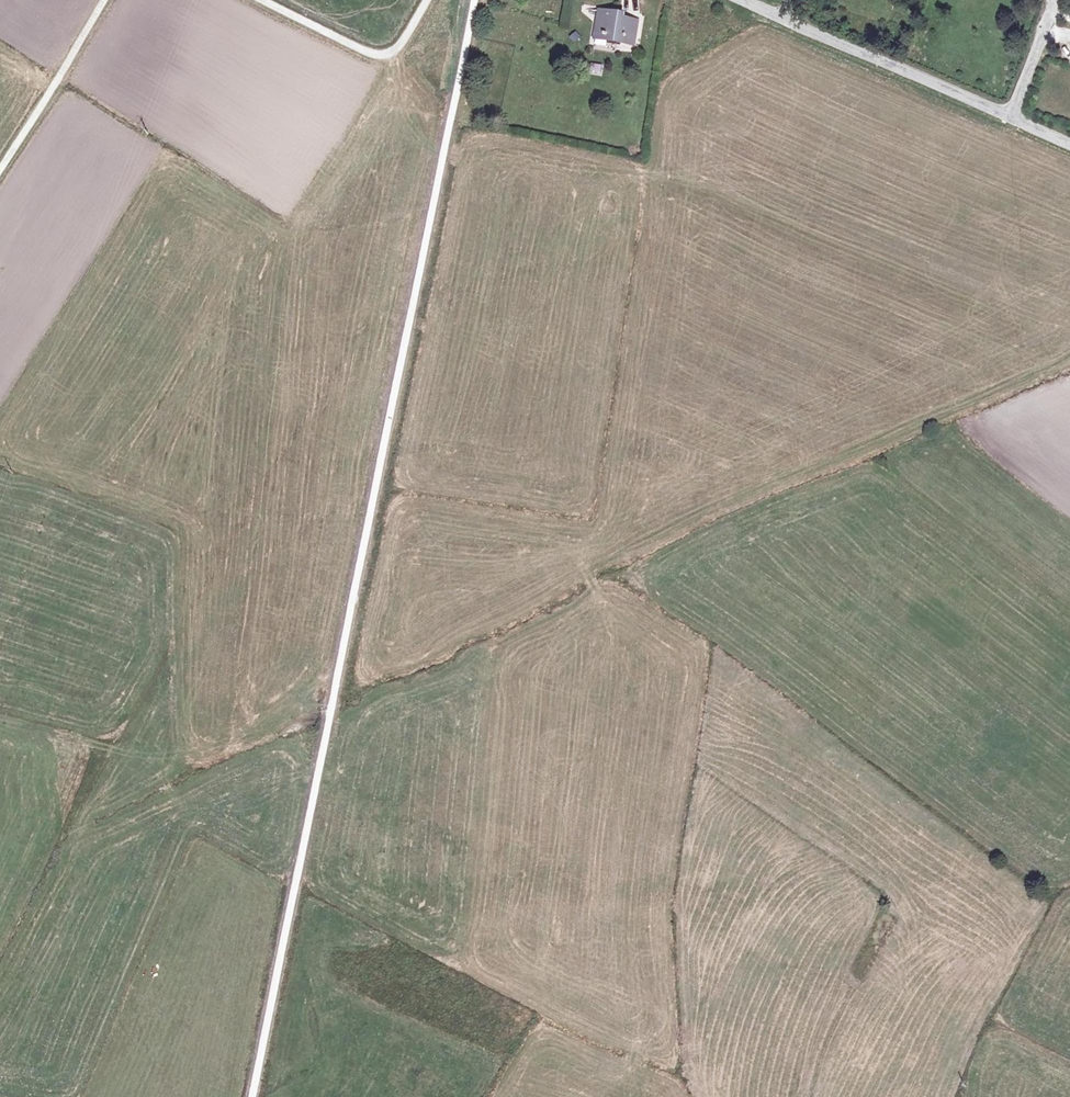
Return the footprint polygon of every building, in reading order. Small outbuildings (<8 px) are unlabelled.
[(596,35),(616,39),(615,42),(634,46),(638,22),(620,19),(621,15),(600,12),(596,35)]
